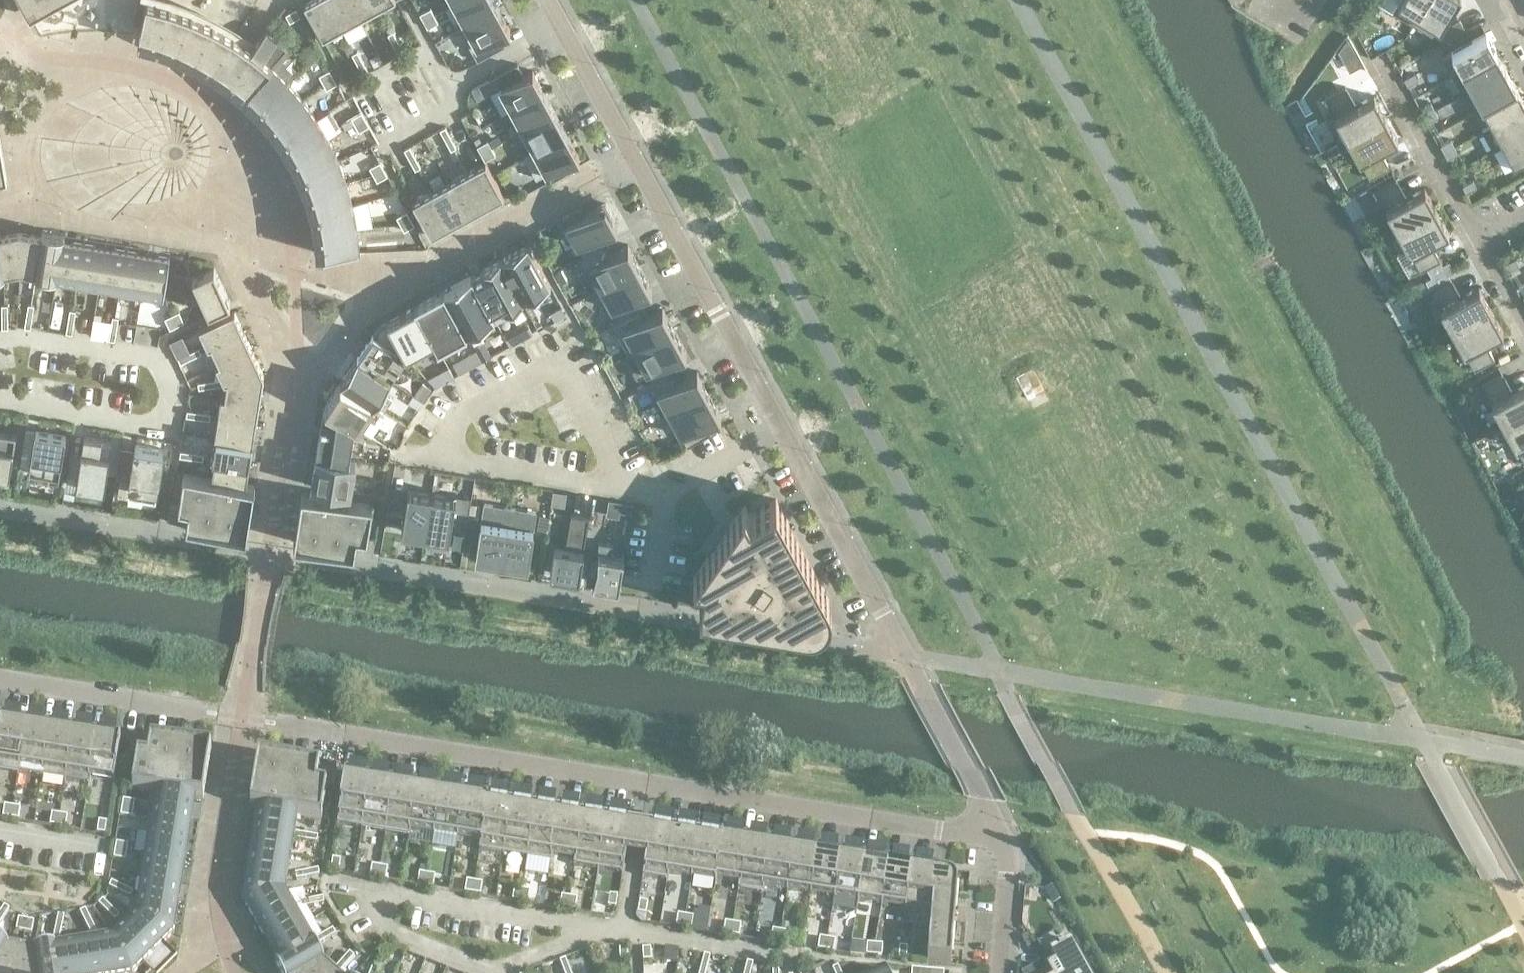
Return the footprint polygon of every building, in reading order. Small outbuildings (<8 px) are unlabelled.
[(28,13),(52,0),(21,0),(28,13)] [(271,64),(271,65),(288,47),(266,29),(255,43),(237,30),(216,18),(194,8),(171,0),(140,0),(135,23),(140,24),(138,36),(158,41),(177,48),(196,57),(214,67),(230,78),(246,91),(271,64)] [(326,0),(311,0),(304,4),(322,38),(341,28),(326,0)] [(349,0),(326,0),(341,28),(349,42),(367,33),(359,18),(349,0)] [(372,0),(349,0),(359,18),(377,9),(372,0)] [(377,9),(393,0),(372,0),(377,9)] [(454,4),(465,24),(465,25),(498,7),(494,0),(461,0),(454,4)] [(1427,0),(1398,0),(1397,2),(1418,15),(1427,0)] [(1457,0),(1427,0),(1418,15),(1439,28),(1457,0)] [(510,30),(498,7),(465,25),(465,24),(459,28),(477,61),(505,46),(499,35),(510,30)] [(299,15),(295,8),(285,14),(288,21),(299,15)] [(428,9),(418,15),(422,22),(432,16),(428,9)] [(426,28),(436,23),(432,16),(422,22),(426,28)] [(398,41),(393,31),(387,34),(393,44),(398,41)] [(1442,57),(1452,75),(1452,76),(1496,52),(1486,33),(1451,53),(1442,57)] [(404,52),(398,41),(393,44),(398,55),(404,52)] [(1358,59),(1348,41),(1338,52),(1346,66),(1358,59)] [(362,61),(357,51),(351,54),(357,64),(362,61)] [(1496,52),(1452,76),(1462,94),(1506,70),(1496,52)] [(371,60),(375,69),(384,64),(379,56),(371,60)] [(368,71),(362,61),(357,64),(363,74),(368,71)] [(271,65),(271,64),(246,91),(260,106),(287,81),(271,65)] [(500,88),(489,93),(501,116),(512,110),(544,92),(532,70),(523,75),(517,64),(494,77),(500,88)] [(333,77),(329,70),(319,75),(322,82),(333,77)] [(1506,70),(1462,94),(1462,95),(1471,90),(1481,108),(1516,89),(1506,70)] [(1414,73),(1403,78),(1407,86),(1418,80),(1414,73)] [(337,83),(333,77),(322,82),(326,89),(337,83)] [(302,99),(287,81),(260,106),(273,121),(302,99)] [(1345,86),(1324,97),(1335,116),(1326,121),(1338,144),(1347,139),(1347,138),(1385,117),(1373,95),(1355,105),(1345,86)] [(1481,108),(1491,125),(1482,130),(1482,131),(1523,108),(1523,104),(1516,89),(1481,108)] [(544,92),(512,110),(522,129),(523,130),(555,112),(544,92)] [(316,118),(302,99),(273,121),(285,138),(316,118)] [(1430,103),(1420,108),(1423,115),(1434,109),(1430,103)] [(1482,131),(1493,150),(1523,132),(1523,108),(1482,131)] [(1434,109),(1423,115),(1427,122),(1437,116),(1434,109)] [(365,119),(361,112),(351,118),(355,124),(365,119)] [(522,129),(518,132),(530,153),(567,133),(555,112),(523,130),(522,129)] [(1385,117),(1347,138),(1347,139),(1369,179),(1389,168),(1379,149),(1397,139),(1385,117)] [(328,138),(316,118),(285,138),(295,155),(328,138)] [(369,126),(365,119),(355,124),(358,131),(369,126)] [(451,137),(445,127),(440,130),(445,140),(451,137)] [(1493,150),(1502,146),(1513,167),(1523,161),(1523,132),(1493,150)] [(530,153),(524,156),(524,157),(536,178),(546,173),(550,180),(564,173),(560,166),(579,156),(567,133),(530,153)] [(456,147),(451,137),(445,140),(451,150),(456,147)] [(338,160),(328,138),(295,155),(304,174),(338,160)] [(1450,139),(1440,145),(1443,152),(1454,146),(1450,139)] [(487,141),(476,146),(480,153),(490,148),(487,141)] [(415,157),(409,146),(404,149),(409,160),(415,157)] [(1454,146),(1443,152),(1447,159),(1458,153),(1454,146)] [(484,160),(494,155),(490,148),(480,153),(484,160)] [(420,167),(415,157),(409,160),(415,170),(420,167)] [(346,182),(338,160),(304,174),(311,193),(346,182)] [(383,169),(379,162),(369,167),(373,174),(383,169)] [(504,197),(485,162),(466,173),(485,207),(504,197)] [(387,176),(383,169),(373,174),(376,181),(387,176)] [(485,207),(466,173),(449,182),(467,217),(485,207)] [(1406,198),(1396,179),(1375,190),(1397,231),(1436,210),(1424,188),(1406,198)] [(1476,187),(1472,180),(1462,186),(1466,193),(1476,187)] [(352,204),(346,182),(311,193),(316,213),(352,204)] [(467,217),(449,182),(431,192),(449,226),(467,217)] [(449,226),(431,192),(412,202),(431,237),(449,226)] [(368,201),(352,204),(316,213),(320,233),(356,228),(372,225),(368,201)] [(580,206),(562,217),(583,256),(607,243),(602,233),(617,225),(605,202),(584,213),(580,206)] [(1440,260),(1430,241),(1448,232),(1436,210),(1397,231),(1420,272),(1440,260)] [(410,218),(406,211),(396,217),(400,224),(410,218)] [(414,225),(410,218),(400,224),(404,231),(414,225)] [(358,252),(356,228),(320,233),(322,254),(358,252)] [(408,246),(417,242),(411,228),(402,232),(408,246)] [(35,275),(55,278),(56,278),(61,243),(62,243),(63,235),(42,232),(41,236),(42,236),(35,275)] [(19,272),(19,233),(0,236),(0,256),(3,275),(19,272)] [(19,272),(35,275),(42,236),(41,236),(19,233),(19,272)] [(70,245),(62,243),(61,243),(56,278),(55,278),(54,283),(77,287),(78,282),(77,282),(83,243),(71,241),(70,245)] [(83,243),(77,282),(78,282),(98,285),(104,250),(95,249),(95,245),(83,243)] [(583,256),(577,260),(594,291),(601,288),(639,266),(628,245),(612,253),(607,243),(583,256)] [(499,260),(522,302),(550,286),(527,245),(499,260)] [(104,250),(98,285),(120,289),(126,250),(114,248),(113,252),(104,250)] [(120,289),(140,292),(141,292),(147,257),(137,256),(138,252),(126,250),(120,289)] [(163,300),(163,296),(169,257),(156,255),(156,259),(147,257),(141,292),(140,292),(139,297),(163,300)] [(1515,258),(1504,264),(1508,271),(1519,265),(1515,258)] [(522,302),(499,260),(483,269),(483,270),(481,271),(481,272),(483,270),(485,273),(474,279),(473,276),(474,275),(472,276),(472,275),(471,275),(494,317),(522,302)] [(639,266),(601,288),(618,319),(642,306),(636,296),(651,288),(639,266)] [(213,267),(192,277),(208,312),(230,302),(213,267)] [(466,333),(494,317),(471,275),(443,291),(466,333)] [(1460,297),(1450,278),(1429,289),(1452,330),(1490,309),(1478,287),(1460,297)] [(1414,287),(1402,294),(1409,306),(1421,300),(1414,287)] [(443,291),(415,306),(438,348),(466,333),(443,291)] [(598,305),(576,318),(588,338),(610,326),(598,305)] [(406,356),(434,340),(415,306),(379,326),(373,334),(406,356)] [(618,319),(611,323),(629,354),(635,351),(674,330),(662,308),(647,316),(642,306),(618,319)] [(550,313),(555,321),(566,315),(561,307),(550,313)] [(1494,359),(1484,340),(1502,330),(1490,309),(1452,330),(1474,370),(1494,359)] [(172,315),(177,325),(184,322),(179,311),(172,315)] [(243,331),(234,311),(198,328),(208,348),(211,346),(243,331)] [(172,315),(164,318),(169,329),(177,325),(172,315)] [(183,327),(169,332),(173,343),(188,338),(183,327)] [(629,354),(625,357),(636,378),(647,373),(652,382),(676,369),(671,360),(686,351),(674,330),(635,351),(629,354)] [(252,349),(243,331),(211,346),(219,363),(219,364),(252,349)] [(406,356),(373,334),(356,358),(389,379),(406,356)] [(474,347),(481,361),(491,356),(484,342),(474,347)] [(201,353),(199,348),(188,353),(191,358),(201,353)] [(264,375),(252,349),(219,364),(219,363),(216,365),(224,382),(227,382),(227,381),(264,375)] [(481,361),(475,350),(467,355),(473,366),(481,361)] [(191,358),(188,353),(177,358),(180,363),(191,358)] [(389,379),(356,358),(340,382),(384,410),(392,399),(382,392),(390,380),(389,379)] [(446,380),(453,376),(449,367),(441,371),(446,380)] [(676,369),(652,382),(670,414),(709,393),(697,371),(682,379),(676,369)] [(1503,424),(1523,413),(1523,385),(1512,391),(1501,372),(1481,384),(1503,424)] [(259,404),(264,375),(227,381),(227,382),(224,398),(224,399),(259,404)] [(384,410),(340,382),(324,406),(353,425),(370,436),(385,411),(384,410)] [(414,395),(424,402),(432,390),(422,383),(414,395)] [(709,393),(670,414),(687,446),(711,433),(705,423),(720,415),(709,393)] [(224,398),(221,397),(217,418),(256,424),(259,404),(224,399),(224,398)] [(353,425),(324,406),(319,438),(318,438),(316,454),(348,460),(353,430),(352,430),(353,425)] [(1523,462),(1523,413),(1503,424),(1523,462)] [(256,424),(217,418),(214,438),(253,444),(256,424)] [(26,421),(14,419),(13,427),(24,429),(26,421)] [(65,433),(35,428),(29,470),(59,475),(65,433)] [(0,429),(0,473),(9,475),(16,432),(0,429)] [(84,436),(76,484),(104,488),(111,441),(84,436)] [(253,444),(214,438),(211,459),(214,460),(214,459),(249,465),(253,444)] [(120,480),(117,496),(128,498),(127,504),(153,508),(163,449),(135,444),(129,481),(120,480)] [(316,454),(311,486),(350,492),(355,461),(348,460),(316,454)] [(214,459),(214,460),(211,478),(211,479),(224,481),(246,485),(246,484),(249,465),(214,459)] [(211,478),(183,474),(178,506),(209,511),(212,497),(221,499),(224,481),(211,479),(211,478)] [(246,485),(224,481),(221,499),(223,499),(218,530),(246,534),(254,485),(246,484),(246,485)] [(425,534),(431,493),(408,489),(401,531),(425,534)] [(566,493),(553,490),(551,503),(564,505),(566,493)] [(331,498),(301,493),(294,542),(322,547),(327,516),(328,516),(331,498)] [(449,538),(455,497),(431,493),(425,534),(449,538)] [(209,511),(178,506),(170,504),(167,522),(218,530),(223,499),(221,499),(212,497),(209,511)] [(372,504),(331,498),(328,516),(338,518),(336,531),(367,536),(372,504)] [(816,613),(820,608),(822,608),(824,607),(826,606),(827,604),(828,603),(829,601),(829,600),(829,598),(829,597),(828,596),(828,595),(776,499),(750,513),(744,503),(693,577),(704,578),(699,608),(807,625),(809,625),(811,625),(813,624),(814,623),(815,621),(816,621),(817,619),(817,617),(817,615),(817,614),(816,613)] [(621,502),(620,512),(630,513),(632,504),(621,502)] [(480,505),(470,503),(468,516),(478,517),(480,505)] [(510,508),(484,504),(476,553),(502,557),(510,508)] [(386,520),(397,522),(399,509),(389,507),(386,520)] [(536,512),(510,508),(502,557),(528,561),(536,512)] [(571,514),(565,547),(554,545),(550,573),(579,578),(589,517),(571,514)] [(549,517),(540,515),(538,529),(546,530),(549,517)] [(327,516),(322,547),(372,555),(375,538),(367,536),(336,531),(338,518),(328,516),(327,516)] [(465,533),(467,520),(457,518),(455,531),(465,533)] [(598,564),(592,582),(619,587),(624,556),(611,554),(613,544),(599,542),(598,564)] [(2,724),(0,734),(0,770),(18,773),(25,728),(2,724)] [(49,731),(25,728),(18,773),(42,777),(49,731)] [(73,735),(49,731),(42,777),(65,781),(73,735)] [(96,739),(73,735),(65,781),(90,785),(91,778),(90,778),(96,739)] [(121,743),(96,739),(90,778),(91,778),(115,782),(121,743)] [(129,756),(138,758),(169,763),(167,776),(176,778),(178,778),(183,747),(132,739),(129,756)] [(211,752),(183,747),(178,778),(176,778),(173,795),(195,799),(195,800),(203,801),(211,752)] [(169,763),(138,758),(132,789),(157,793),(157,792),(173,795),(176,778),(167,776),(169,763)] [(289,764),(258,759),(250,809),(262,810),(262,809),(283,813),(285,796),(284,795),(289,764)] [(337,772),(289,764),(284,795),(285,796),(298,798),(300,784),(326,788),(335,789),(337,772)] [(369,783),(345,779),(337,825),(362,829),(369,783)] [(393,787),(369,783),(362,829),(385,833),(393,787)] [(326,788),(300,784),(298,798),(285,796),(283,813),(297,815),(297,816),(321,820),(326,788)] [(417,791),(393,787),(385,833),(410,837),(411,830),(410,830),(417,791)] [(440,795),(417,791),(410,830),(411,830),(434,833),(440,795)] [(195,799),(173,795),(157,792),(157,793),(153,814),(192,820),(194,808),(190,807),(191,799),(195,800),(195,799)] [(464,799),(440,795),(434,833),(458,837),(464,799)] [(488,802),(464,799),(458,837),(481,841),(480,843),(481,843),(488,802)] [(135,803),(123,801),(122,809),(134,811),(135,803)] [(488,803),(488,802),(481,843),(480,843),(479,850),(504,854),(511,809),(488,805),(488,803)] [(12,807),(5,806),(3,818),(11,819),(12,807)] [(20,809),(12,807),(11,819),(18,820),(20,809)] [(134,811),(122,809),(121,817),(133,818),(134,811)] [(297,815),(283,813),(262,809),(262,810),(261,819),(257,818),(255,830),(294,836),(297,816),(297,815)] [(535,812),(511,809),(504,854),(527,858),(535,812)] [(558,816),(535,812),(527,858),(552,862),(553,855),(552,855),(558,816)] [(60,815),(52,814),(50,826),(58,827),(60,815)] [(192,820),(153,814),(150,835),(184,841),(186,832),(190,832),(192,820)] [(68,816),(60,815),(58,827),(66,828),(68,816)] [(582,820),(558,816),(552,855),(553,855),(575,859),(576,859),(582,820)] [(606,824),(582,820),(576,859),(575,859),(574,866),(598,870),(606,824)] [(109,823),(101,822),(99,833),(107,835),(109,823)] [(630,828),(606,824),(598,870),(623,874),(630,828)] [(294,836),(255,830),(253,842),(257,843),(256,852),(290,858),(294,836)] [(675,835),(650,831),(643,877),(668,881),(669,874),(668,874),(675,835)] [(150,835),(146,856),(185,863),(187,850),(183,850),(184,841),(150,835)] [(698,839),(675,835),(668,874),(669,874),(692,877),(698,839)] [(721,843),(698,839),(692,877),(716,881),(722,840),(721,840),(721,843)] [(746,844),(722,840),(716,881),(717,879),(739,883),(740,883),(746,844)] [(128,845),(116,844),(115,851),(127,853),(128,845)] [(770,848),(746,844),(740,883),(739,883),(738,890),(763,894),(764,887),(763,887),(770,848)] [(793,852),(770,848),(763,887),(764,887),(787,890),(793,852)] [(127,853),(115,851),(114,859),(126,861),(127,853)] [(290,858),(256,852),(254,861),(250,861),(248,873),(287,879),(290,858)] [(817,856),(793,852),(787,890),(811,894),(817,856)] [(146,856),(142,855),(138,878),(143,879),(143,878),(178,883),(179,874),(183,875),(185,863),(146,856)] [(841,859),(817,856),(811,894),(834,898),(841,859)] [(864,863),(841,859),(834,898),(858,902),(864,863)] [(888,867),(864,863),(858,902),(882,906),(888,867)] [(380,867),(372,866),(370,877),(378,879),(380,867)] [(388,868),(380,867),(378,879),(386,880),(388,868)] [(912,871),(888,867),(882,906),(906,910),(912,871)] [(319,876),(318,870),(307,872),(308,878),(319,876)] [(936,875),(912,871),(906,910),(932,914),(934,897),(935,876),(936,875)] [(308,878),(307,872),(295,874),(296,880),(308,878)] [(287,879),(248,873),(243,902),(284,894),(287,879)] [(427,875),(420,873),(418,885),(425,886),(427,875)] [(435,876),(427,875),(425,886),(433,888),(435,876)] [(951,878),(948,877),(936,875),(935,876),(934,897),(956,899),(957,890),(957,888),(957,887),(957,886),(957,885),(955,882),(954,880),(952,878),(951,878)] [(178,883),(143,878),(143,879),(139,899),(178,905),(180,893),(176,892),(178,883)] [(475,882),(467,881),(465,893),(473,894),(475,882)] [(122,887),(112,882),(109,887),(120,893),(122,887)] [(483,883),(475,882),(473,894),(481,895),(483,883)] [(1046,890),(1053,903),(1062,899),(1055,885),(1046,890)] [(133,892),(122,887),(120,893),(130,898),(133,892)] [(522,890),(514,889),(512,900),(520,902),(522,890)] [(530,891),(522,890),(520,902),(528,903),(530,891)] [(292,907),(284,894),(243,902),(258,927),(292,907)] [(618,896),(610,895),(608,907),(616,908),(618,896)] [(569,898),(562,896),(560,908),(568,909),(569,898)] [(470,908),(486,909),(486,898),(470,897),(470,908)] [(956,899),(934,897),(932,914),(931,919),(955,921),(956,899)] [(324,904),(323,898),(312,901),(313,907),(324,904)] [(577,899),(569,898),(568,909),(575,910),(577,899)] [(178,905),(139,899),(137,915),(173,934),(178,905)] [(111,909),(103,901),(99,905),(107,913),(111,909)] [(313,907),(312,901),(300,903),(301,909),(313,907)] [(648,903),(640,902),(638,913),(646,915),(648,903)] [(4,907),(0,914),(0,918),(3,920),(10,910),(4,907)] [(303,926),(292,907),(258,927),(264,938),(268,936),(272,944),(303,926)] [(120,917),(111,909),(107,913),(115,921),(120,917)] [(91,921),(86,910),(80,913),(85,924),(91,921)] [(173,934),(137,915),(125,927),(153,955),(173,934)] [(686,916),(678,915),(676,927),(684,928),(686,916)] [(64,917),(58,916),(56,927),(62,929),(64,917)] [(694,918),(686,916),(684,928),(692,929),(694,918)] [(27,921),(19,919),(16,931),(24,933),(27,921)] [(955,921),(931,919),(929,940),(953,942),(955,921)] [(34,923),(27,921),(24,933),(32,934),(34,923)] [(96,931),(91,921),(85,924),(90,934),(96,931)] [(733,924),(725,923),(723,934),(731,936),(733,924)] [(741,925),(733,924),(731,936),(739,937),(741,925)] [(313,945),(303,926),(272,944),(277,952),(273,954),(279,964),(275,966),(275,967),(313,945)] [(62,929),(56,927),(54,939),(59,940),(62,929)] [(125,927),(114,939),(131,972),(135,972),(153,955),(125,927)] [(336,935),(333,930),(323,936),(326,941),(336,935)] [(780,932),(773,930),(771,942),(779,943),(780,932)] [(683,931),(682,941),(698,943),(699,933),(683,931)] [(788,933),(780,932),(779,943),(786,945),(788,933)] [(326,941),(323,936),(312,942),(315,947),(326,941)] [(729,950),(744,952),(745,941),(731,938),(729,950)] [(828,939),(820,938),(818,950),(826,951),(828,939)] [(114,939),(97,941),(102,972),(131,972),(114,939)] [(836,941),(828,939),(826,951),(834,952),(836,941)] [(953,942),(929,940),(927,963),(951,965),(953,942)] [(97,941),(76,945),(81,972),(102,972),(97,941)] [(1048,972),(1088,972),(1071,941),(1063,946),(1061,944),(1056,947),(1057,949),(1049,953),(1055,964),(1046,968),(1048,972)] [(875,945),(867,944),(866,956),(874,957),(875,945)] [(76,945),(55,948),(59,972),(81,972),(76,945)] [(313,945),(275,967),(279,972),(305,972),(324,963),(324,962),(313,945)] [(883,946),(875,945),(874,957),(882,958),(883,946)] [(7,946),(0,956),(0,972),(16,972),(21,949),(7,946)] [(908,947),(900,946),(899,958),(907,958),(908,947)] [(55,948),(35,952),(38,972),(59,972),(55,948)] [(678,950),(666,948),(664,962),(675,964),(678,950)] [(21,949),(16,972),(38,972),(35,952),(21,949)] [(628,960),(627,949),(619,949),(620,961),(628,960)] [(651,961),(651,949),(643,949),(643,961),(651,961)] [(354,958),(350,954),(342,962),(346,967),(354,958)] [(710,957),(705,956),(702,967),(707,968),(710,957)] [(565,960),(560,962),(564,972),(570,971),(565,960)] [(342,962),(334,971),(336,972),(341,972),(346,967),(342,962)] [(324,963),(305,972),(335,972),(324,963)] [(747,963),(744,972),(751,972),(753,964),(747,963)]
